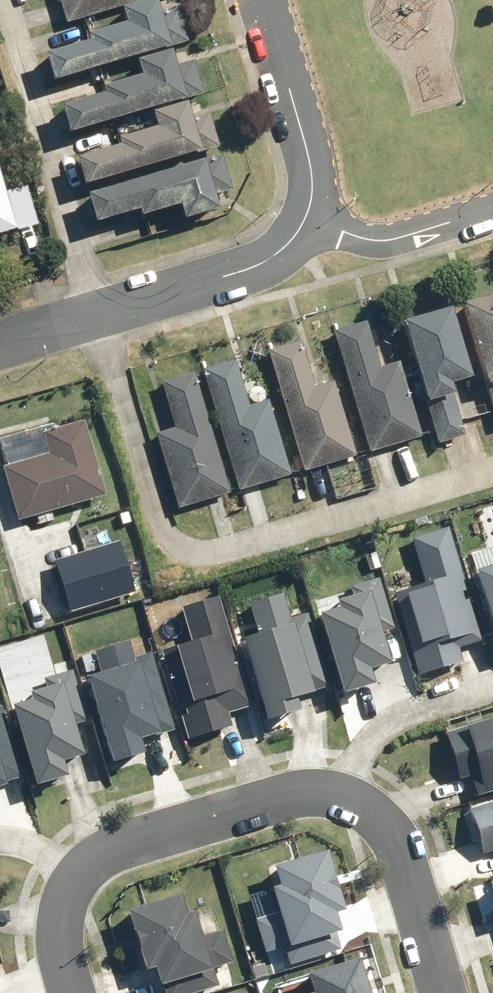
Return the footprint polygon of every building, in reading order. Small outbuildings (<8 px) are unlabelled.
[(64,28),(116,14),(152,3),(162,0),(56,0),(64,28)] [(187,45),(177,13),(157,19),(152,3),(116,14),(121,30),(37,55),(47,87),(130,62),(166,51),(187,45)] [(130,62),(135,80),(98,91),(100,98),(54,112),(62,139),(146,114),(183,103),(202,98),(190,59),(170,65),(166,51),(130,62)] [(146,114),(151,131),(112,142),(114,149),(69,163),(78,192),(217,150),(207,116),(189,121),(183,103),(146,114)] [(80,199),(90,231),(134,218),(135,224),(173,212),(178,228),(216,216),(212,201),(230,195),(218,157),(80,199)] [(0,180),(0,239),(38,229),(26,185),(3,191),(0,180)] [(457,306),(492,419),(492,294),(457,306)] [(445,309),(396,324),(434,448),(463,438),(446,388),(468,381),(445,309)] [(364,323),(331,332),(367,454),(419,438),(397,363),(377,368),(364,323)] [(298,342),(265,352),(301,472),(352,457),(330,383),(312,388),(298,342)] [(232,362),(200,372),(236,491),(287,476),(265,402),(246,408),(232,362)] [(227,494),(190,374),(158,384),(172,430),(152,436),(175,510),(227,494)] [(0,466),(0,471),(15,526),(104,502),(83,422),(54,430),(53,425),(0,440),(0,458),(2,466),(0,466)] [(478,636),(445,526),(408,537),(421,581),(396,588),(421,674),(463,661),(457,642),(478,636)] [(116,541),(45,561),(61,616),(132,596),(116,541)] [(468,570),(492,647),(492,562),(468,570)] [(331,608),(313,613),(337,697),(369,688),(365,671),(385,665),(377,635),(391,631),(377,581),(351,589),(352,594),(329,601),(331,608)] [(285,617),(279,594),(244,603),(253,637),(238,641),(260,722),(292,714),(288,700),(324,691),(303,612),(285,617)] [(247,709),(217,596),(178,606),(188,644),(161,651),(185,739),(229,727),(225,714),(247,709)] [(83,672),(109,759),(142,749),(138,736),(171,727),(148,649),(132,654),(127,637),(91,648),(97,669),(83,672)] [(83,722),(69,672),(41,680),(43,687),(22,693),(25,703),(6,709),(29,787),(60,778),(56,764),(77,758),(68,726),(83,722)] [(21,774),(1,701),(0,701),(0,779),(21,774)] [(441,734),(454,779),(467,775),(473,797),(492,791),(492,719),(441,734)] [(465,810),(478,853),(492,848),(492,802),(465,810)] [(263,958),(333,933),(329,916),(343,911),(320,850),(267,869),(274,887),(263,891),(271,914),(250,922),(263,958)] [(492,924),(492,886),(482,889),(492,924)] [(175,899),(122,912),(137,972),(147,969),(152,987),(160,986),(162,992),(208,992),(215,991),(210,970),(228,965),(220,931),(194,937),(188,913),(179,915),(175,899)] [(352,961),(301,978),(306,992),(362,992),(352,961)]
